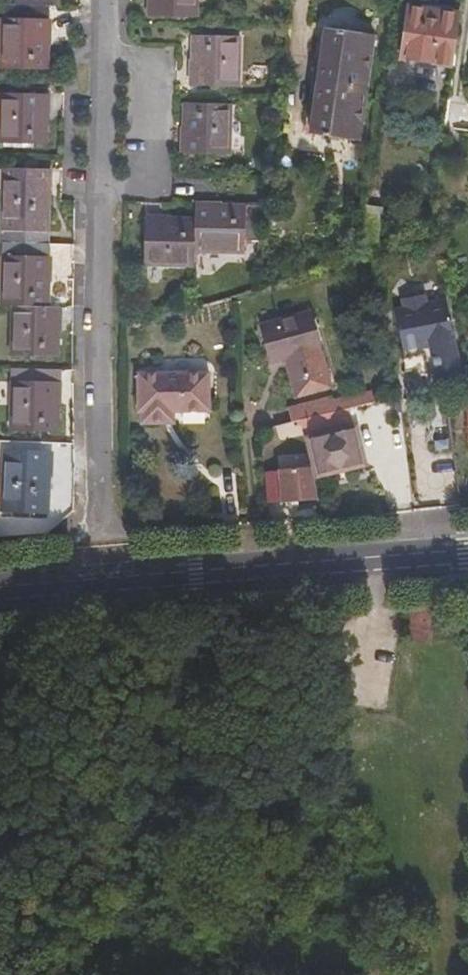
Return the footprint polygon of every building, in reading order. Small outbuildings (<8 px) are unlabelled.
[(22,8),(10,7),(8,70),(55,71),(56,8),(66,9),(67,0),(22,0),(22,8)] [(158,20),(202,22),(203,0),(158,0),(158,20)] [(462,4),(435,0),(410,0),(404,46),(455,54),(462,4)] [(376,36),(328,30),(315,134),(363,141),(376,36)] [(247,42),(201,40),(198,88),(244,90),(247,42)] [(48,94),(0,93),(0,143),(47,144),(48,94)] [(238,110),(192,108),(189,155),(236,157),(238,110)] [(55,159),(10,158),(6,245),(8,245),(6,307),(15,307),(14,357),(61,358),(63,309),(53,309),(54,246),(53,245),(55,159)] [(247,250),(261,251),(265,218),(266,212),(200,209),(200,224),(150,222),(148,269),(198,270),(199,255),(247,257),(247,250)] [(462,375),(445,297),(394,308),(402,346),(426,341),(435,381),(445,378),(462,375)] [(330,385),(309,312),(262,325),(274,365),(286,361),(296,395),(330,385)] [(62,370),(14,369),(13,431),(60,432),(62,370)] [(146,423),(164,423),(164,411),(177,411),(213,410),(214,372),(141,373),(142,411),(145,410),(146,423)] [(292,418),(345,405),(352,403),(375,397),(373,387),(335,397),(334,392),(288,404),(292,418)] [(356,422),(352,403),(345,405),(350,424),(356,422)] [(292,418),(276,422),(280,438),(311,430),(321,467),(365,456),(356,422),(350,424),(345,405),(292,418)] [(164,411),(164,423),(177,423),(177,411),(164,411)] [(1,454),(0,492),(0,516),(46,517),(48,455),(1,454)] [(269,503),(318,497),(314,463),(265,470),(269,503)] [(406,606),(409,639),(435,638),(433,604),(406,606)]
